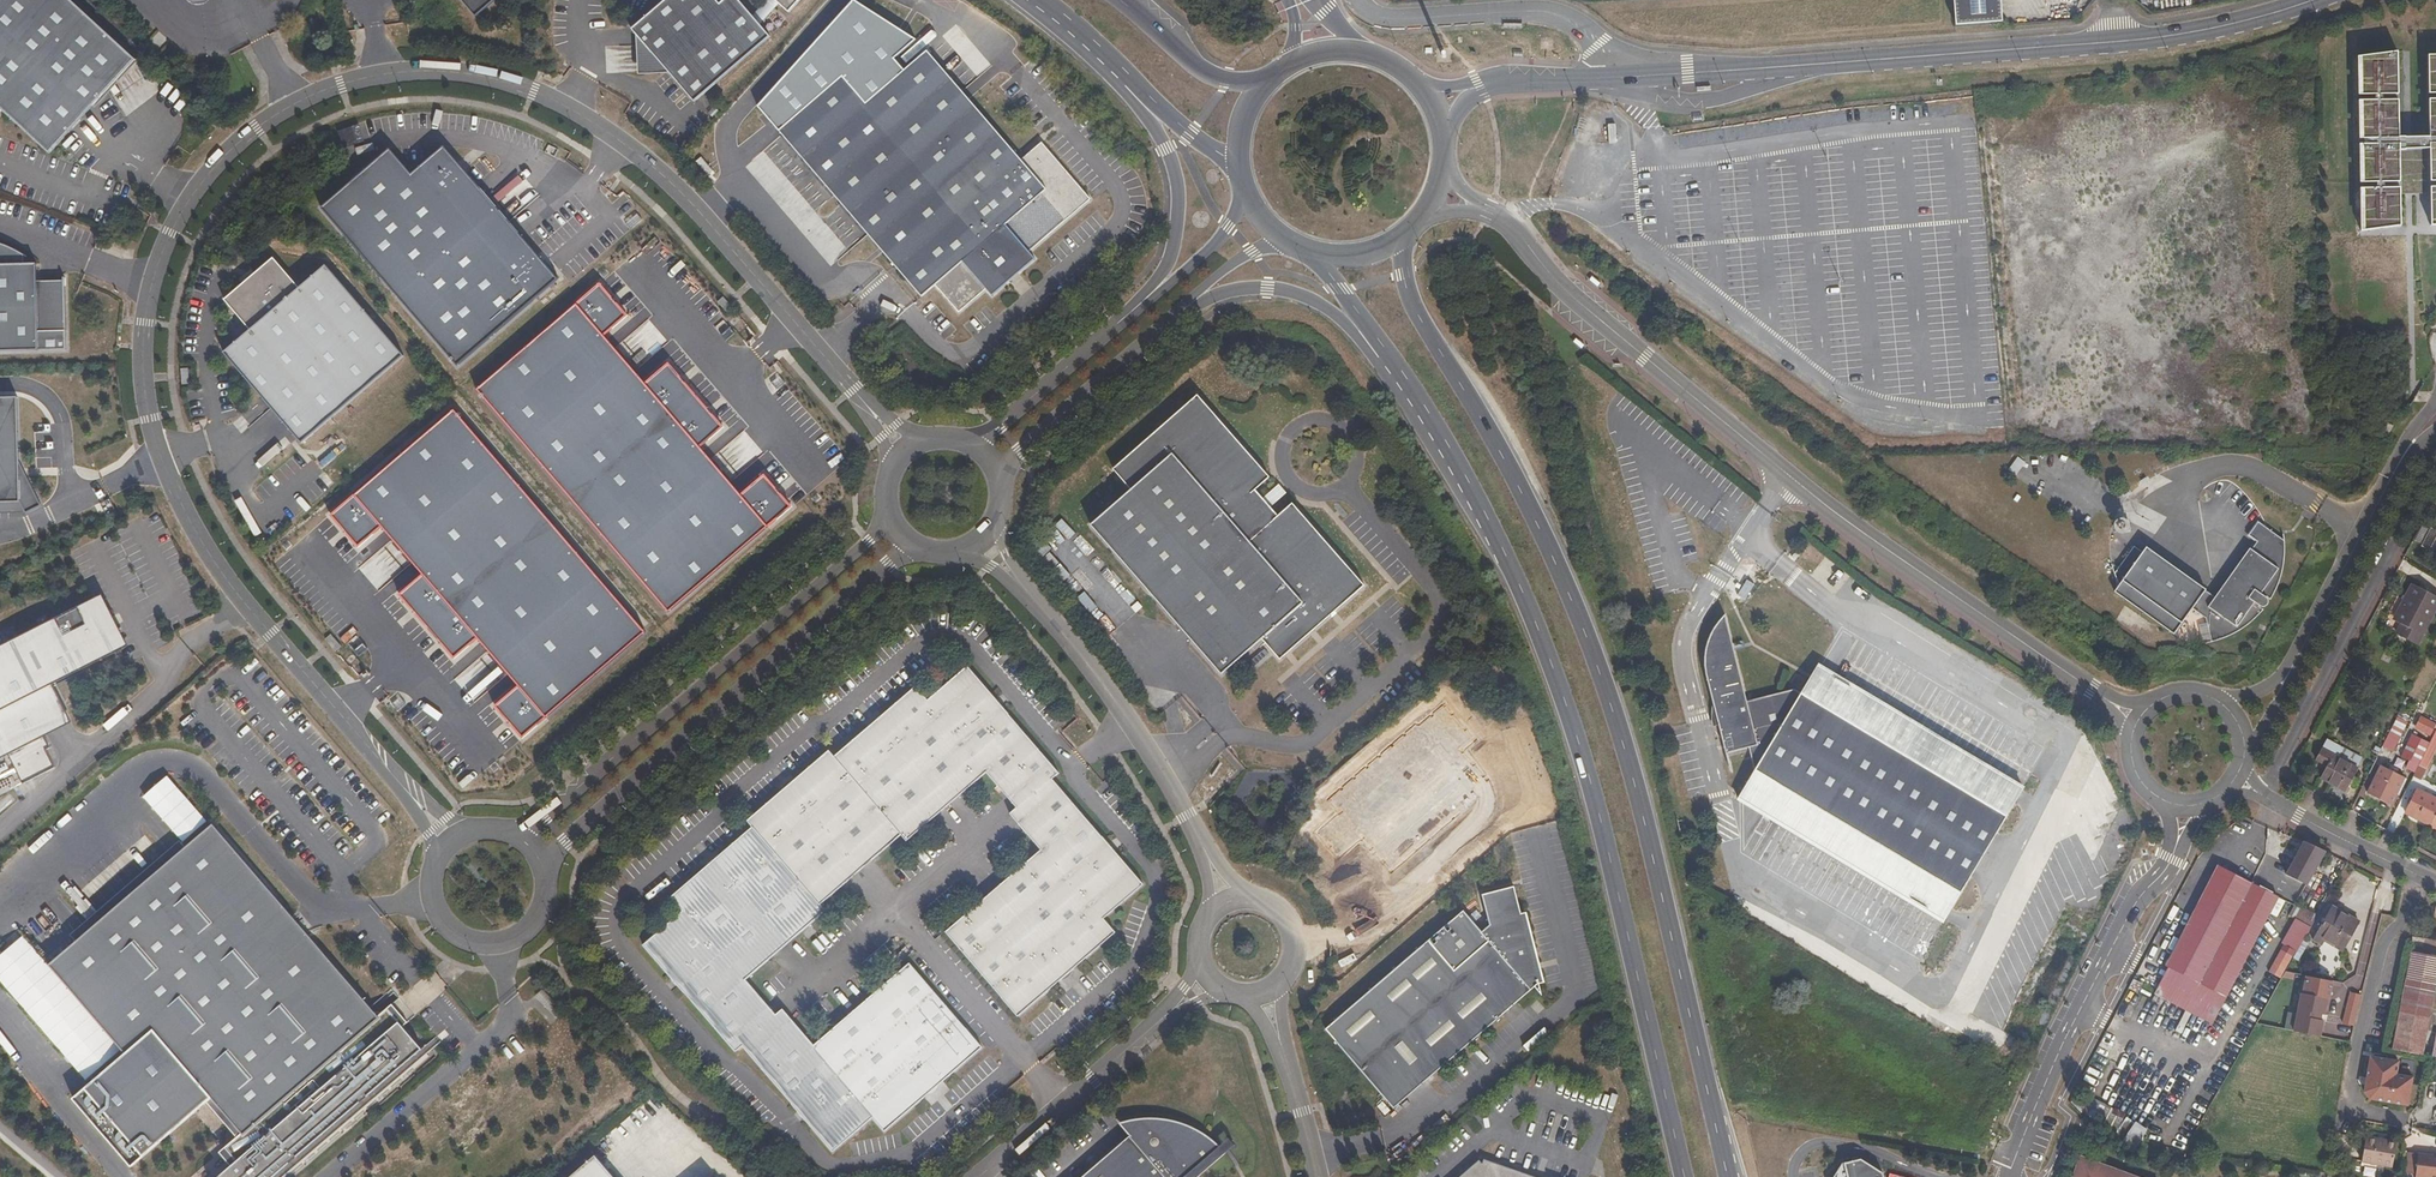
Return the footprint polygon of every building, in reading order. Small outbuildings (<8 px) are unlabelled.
[(139,59),(74,0),(0,0),(0,116),(5,110),(53,154),(97,106),(139,59)] [(479,18),(501,0),(464,0),(479,18)] [(632,31),(695,104),(771,39),(739,0),(668,0),(632,31)] [(778,130),(841,75),(865,103),(904,70),(893,58),(915,39),(855,0),(852,0),(757,106),(778,130)] [(790,15),(803,0),(774,0),(790,15)] [(2002,19),(2001,0),(1955,0),(1956,23),(2002,19)] [(778,130),(921,297),(935,285),(959,312),(986,289),(992,296),(1035,258),(1029,252),(1091,199),(1041,142),(1021,159),(927,50),(904,70),(865,103),(841,75),(778,130)] [(2357,56),(2358,95),(2375,95),(2375,100),(2358,101),(2359,139),(2375,138),(2375,144),(2359,145),(2360,183),(2376,183),(2376,188),(2359,189),(2360,232),(2401,227),(2400,195),(2413,194),(2412,189),(2429,188),(2430,194),(2430,226),(2435,226),(2435,99),(2428,99),(2429,136),(2399,137),(2398,100),(2382,100),(2381,95),(2398,94),(2397,51),(2357,56)] [(2428,55),(2428,94),(2435,94),(2435,55),(2428,55)] [(99,107),(142,61),(139,59),(97,106),(99,107)] [(715,108),(709,115),(713,119),(720,113),(715,108)] [(341,131),(345,147),(358,144),(354,128),(341,131)] [(756,153),(743,137),(732,147),(745,162),(756,153)] [(396,152),(328,210),(464,368),(565,281),(483,186),(451,149),(419,178),(396,152)] [(71,351),(70,331),(42,332),(40,283),(40,265),(27,265),(27,255),(16,249),(0,245),(0,354),(71,351)] [(224,300),(250,332),(300,289),(273,258),(224,300)] [(250,332),(223,355),(300,444),(403,356),(326,267),(300,289),(250,332)] [(42,332),(70,331),(68,282),(40,283),(42,332)] [(605,290),(484,395),(675,615),(799,508),(771,475),(748,495),(708,450),(732,429),(675,364),(650,386),(606,335),(628,316),(605,290)] [(735,310),(724,298),(719,303),(729,315),(735,310)] [(189,385),(188,369),(181,370),(182,386),(189,385)] [(0,396),(0,502),(25,501),(22,396),(0,396)] [(1134,492),(1094,528),(1226,677),(1266,642),(1284,662),(1368,588),(1296,505),(1282,518),(1274,509),(1280,504),(1273,495),(1266,501),(1259,492),(1273,479),(1200,397),(1116,472),(1134,492)] [(526,738),(649,636),(461,412),(335,517),(363,550),(387,530),(425,577),(401,597),(456,663),(482,642),(525,693),(503,711),(526,738)] [(2393,427),(2387,423),(2382,434),(2388,437),(2393,427)] [(2023,463),(2016,457),(2007,470),(2014,475),(2023,463)] [(1273,495),(1280,504),(1290,495),(1282,486),(1273,495)] [(2127,489),(2121,495),(2123,497),(2129,491),(2127,489)] [(2123,528),(2122,523),(2119,522),(2119,518),(2118,519),(2117,519),(2115,520),(2114,521),(2113,523),(2112,525),(2112,526),(2112,528),(2113,529),(2114,531),(2115,532),(2116,533),(2118,533),(2121,533),(2120,530),(2123,528)] [(2191,609),(2205,619),(2206,624),(2210,642),(2217,640),(2224,638),(2230,635),(2236,632),(2242,629),(2247,625),(2252,621),(2257,616),(2263,610),(2258,606),(2260,607),(2262,607),(2264,607),(2265,606),(2266,605),(2267,604),(2267,602),(2267,601),(2267,600),(2266,598),(2265,597),(2270,600),(2274,593),(2276,586),(2279,580),(2281,574),(2282,567),(2283,560),(2284,554),(2284,547),(2283,540),(2257,521),(2255,523),(2247,535),(2258,543),(2253,551),(2249,548),(2214,597),(2145,548),(2142,552),(2118,585),(2113,592),(2173,634),(2191,609)] [(2419,526),(2412,540),(2413,540),(2419,544),(2426,530),(2420,526),(2419,526)] [(2420,547),(2428,551),(2435,536),(2435,531),(2429,528),(2420,547)] [(2117,584),(2118,585),(2142,552),(2133,546),(2113,574),(2114,577),(2116,581),(2117,583),(2117,584)] [(2396,622),(2401,625),(2422,636),(2435,610),(2435,597),(2412,584),(2399,609),(2402,611),(2396,622)] [(124,651),(98,599),(0,649),(0,762),(15,754),(30,784),(62,768),(53,750),(57,748),(51,736),(31,698),(59,684),(124,651)] [(1755,771),(1963,893),(2008,817),(1800,695),(1789,688),(1747,697),(1730,615),(1727,615),(1721,625),(1708,645),(1709,675),(1732,755),(1751,751),(1755,771)] [(2204,643),(2210,642),(2206,624),(2200,625),(2204,643)] [(2396,634),(2418,645),(2422,636),(2401,625),(2396,634)] [(343,649),(332,637),(326,642),(337,654),(343,649)] [(1817,666),(1800,695),(2008,817),(2025,787),(1817,666)] [(1009,715),(968,667),(928,702),(916,688),(834,758),(829,752),(747,822),(752,829),(670,899),(682,913),(643,947),(684,996),(684,995),(735,1054),(742,1048),(792,1106),(791,1106),(833,1154),(873,1120),(885,1134),(983,1049),(966,1030),(910,965),(814,1047),(783,1010),(776,1016),(746,982),(826,913),(821,906),(902,837),(907,843),(987,774),(1017,809),(1010,815),(1041,851),(945,933),(1001,999),(1018,1018),(1116,934),(1104,920),(1144,886),(1103,838),(1102,838),(1052,780),(1059,774),(1008,716),(1009,715)] [(463,687),(470,699),(481,693),(474,681),(463,687)] [(31,698),(51,736),(79,722),(59,684),(31,698)] [(2408,717),(2399,713),(2396,720),(2405,724),(2408,717)] [(2418,725),(2432,732),(2434,726),(2421,719),(2418,725)] [(2426,751),(2419,766),(2425,769),(2435,748),(2435,731),(2426,751)] [(2390,733),(2383,746),(2392,751),(2399,737),(2390,733)] [(2412,735),(2402,757),(2410,762),(2417,747),(2421,740),(2412,735)] [(2321,750),(2358,769),(2363,759),(2326,740),(2321,750)] [(2417,747),(2410,762),(2419,766),(2426,751),(2417,747)] [(2347,791),(2351,784),(2354,777),(2358,769),(2321,750),(2316,759),(2327,765),(2321,778),(2330,782),(2347,791)] [(2425,769),(2419,766),(2413,777),(2420,780),(2425,769)] [(2368,794),(2390,805),(2404,778),(2382,767),(2368,794)] [(1963,893),(1755,771),(1738,802),(1827,855),(1840,854),(1837,860),(1945,923),(1963,893)] [(2417,790),(2413,799),(2410,804),(2406,813),(2430,826),(2435,814),(2435,800),(2417,790)] [(215,823),(52,964),(128,1052),(76,1097),(134,1165),(214,1096),(245,1131),(228,1146),(240,1159),(219,1176),(289,1176),(430,1054),(405,1024),(409,1020),(394,1002),(380,1014),(215,823)] [(2305,884),(2324,852),(2303,843),(2286,875),(2305,884)] [(2168,968),(2199,983),(2251,883),(2218,866),(2165,966),(2168,968)] [(2278,897),(2251,883),(2199,983),(2225,997),(2278,897)] [(1336,1025),(1327,1033),(1337,1045),(1337,1046),(1395,1112),(1503,1018),(1536,990),(1538,993),(1541,992),(1533,958),(1534,958),(1534,957),(1536,955),(1536,954),(1536,952),(1535,950),(1534,949),(1533,948),(1530,948),(1514,889),(1482,898),(1490,928),(1482,935),(1464,914),(1451,924),(1336,1025)] [(2289,915),(2310,928),(2316,917),(2295,904),(2294,905),(2289,915)] [(2345,946),(2359,922),(2332,907),(2316,935),(2324,940),(2327,936),(2345,946)] [(2400,1012),(2399,1012),(2392,1049),(2423,1055),(2435,986),(2435,957),(2412,952),(2400,1012)] [(1165,968),(1153,979),(1158,985),(1170,974),(1165,968)] [(2212,1022),(2225,997),(2199,983),(2168,968),(2157,987),(2154,993),(2212,1022)] [(2301,994),(2292,1031),(2319,1037),(2322,1021),(2319,1020),(2320,1015),(2324,1015),(2327,999),(2329,999),(2333,982),(2307,976),(2303,994),(2301,994)] [(2142,992),(2149,997),(2153,989),(2145,985),(2142,992)] [(543,991),(536,998),(557,1019),(564,1013),(543,991)] [(2344,1023),(2354,1026),(2362,995),(2351,993),(2344,1023)] [(2398,1074),(2399,1061),(2372,1056),(2366,1092),(2371,1099),(2409,1106),(2413,1077),(2398,1074)] [(1083,1176),(1199,1176),(1226,1154),(1216,1143),(1197,1131),(1182,1124),(1180,1124),(1179,1123),(1154,1119),(1134,1120),(1131,1121),(1129,1121),(1128,1122),(1125,1122),(1124,1123),(1119,1124),(1129,1137),(1083,1176)] [(2330,1157),(2334,1133),(2328,1132),(2323,1156),(2330,1157)] [(2392,1168),(2396,1143),(2384,1141),(2384,1142),(2365,1140),(2361,1163),(2392,1168)] [(2416,1150),(2413,1176),(2435,1176),(2435,1153),(2416,1150)] [(2079,1155),(2071,1176),(2138,1176),(2079,1155)] [(578,1176),(614,1176),(599,1159),(578,1176)] [(1485,1159),(1484,1164),(1481,1160),(1461,1176),(1536,1176),(1485,1159)] [(1859,1164),(1840,1169),(1835,1176),(1878,1176),(1859,1164)]
